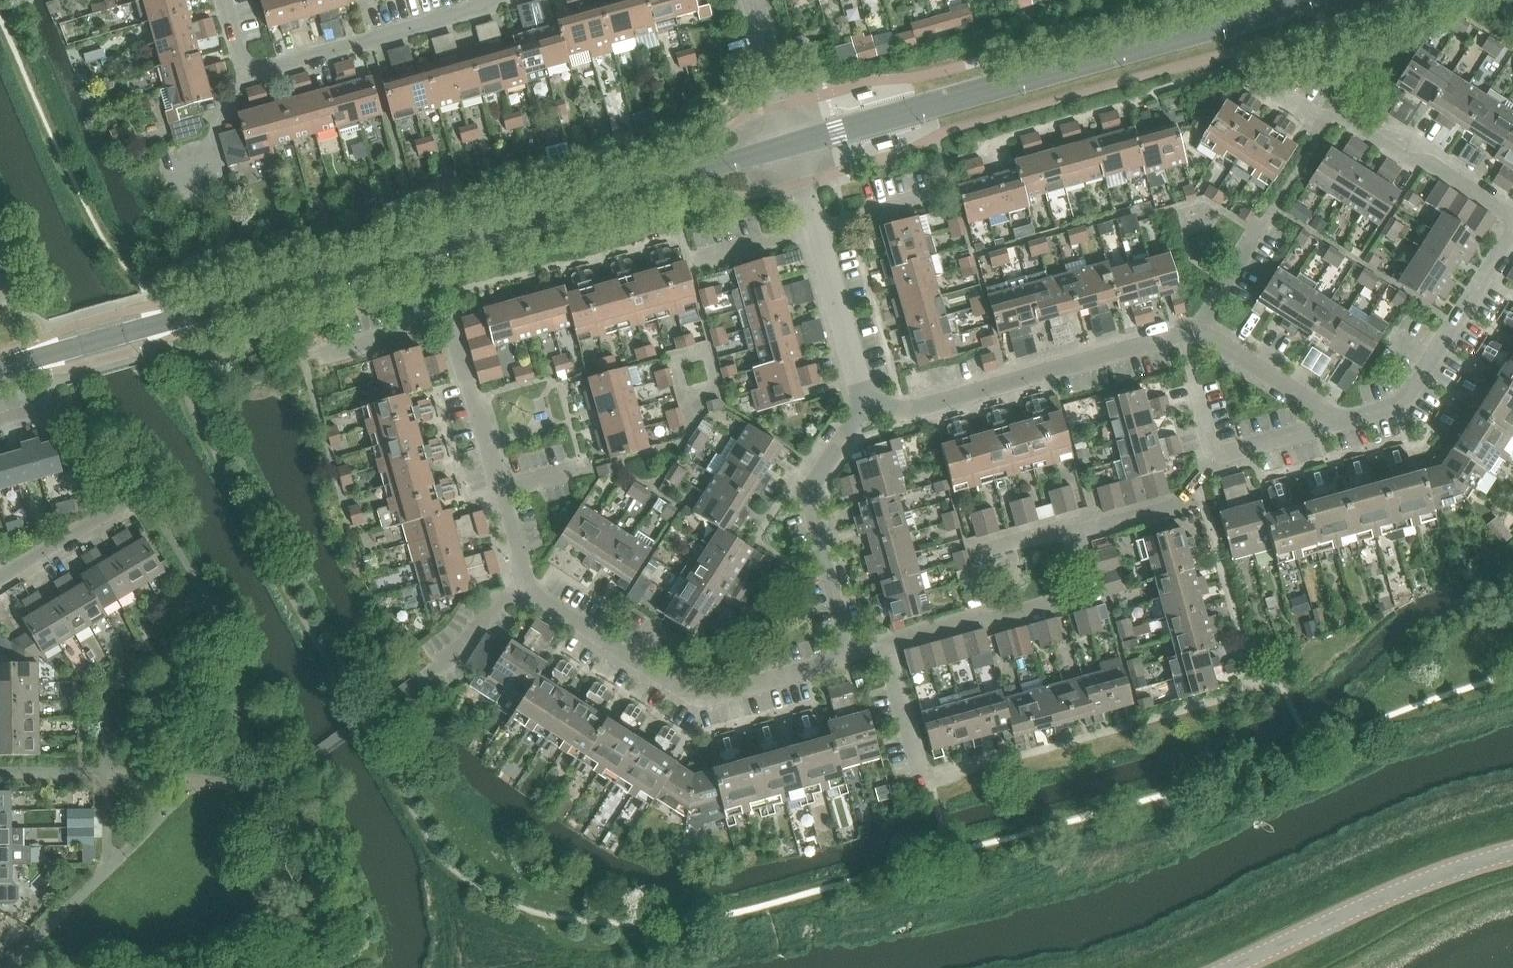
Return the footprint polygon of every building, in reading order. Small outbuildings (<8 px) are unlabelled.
[(58,9),(72,5),(70,0),(56,0),(58,9)] [(96,4),(97,11),(116,7),(114,0),(112,0),(96,4)] [(150,21),(188,11),(185,0),(144,0),(150,21)] [(283,0),(261,0),(269,28),(281,25),(283,33),(292,31),(283,0)] [(309,17),(304,0),(283,0),(292,31),(301,28),(298,20),(309,17)] [(309,17),(320,14),(322,22),(331,20),(326,0),(304,0),(309,17)] [(331,20),(340,17),(338,9),(349,6),(349,3),(348,3),(347,0),(326,0),(331,20)] [(526,15),(548,11),(546,0),(523,0),(526,15)] [(590,50),(576,0),(567,0),(571,14),(557,18),(559,24),(568,56),(590,50)] [(612,44),(602,6),(588,9),(586,0),(576,0),(590,50),(592,58),(614,52),(612,44)] [(634,38),(624,0),(614,0),(615,2),(602,6),(612,44),(614,52),(636,46),(634,38)] [(655,23),(654,23),(648,0),(624,0),(634,38),(658,31),(655,23)] [(655,23),(658,31),(678,26),(676,17),(671,0),(648,0),(654,23),(655,23)] [(676,17),(698,11),(701,19),(713,16),(708,0),(671,0),(676,17)] [(1033,4),(1032,0),(1011,0),(1014,9),(1033,4)] [(970,8),(951,14),(955,27),(974,22),(970,8)] [(192,24),(188,11),(150,21),(156,43),(215,27),(212,18),(192,24)] [(502,11),(482,14),(484,28),(504,25),(502,11)] [(955,27),(951,14),(931,19),(935,33),(955,27)] [(1455,31),(1462,19),(1455,14),(1448,26),(1455,31)] [(935,33),(931,19),(912,24),(914,32),(916,38),(935,33)] [(1462,19),(1455,31),(1463,36),(1470,24),(1462,19)] [(568,56),(559,24),(546,28),(543,20),(534,22),(547,69),(570,62),(568,56)] [(550,76),(547,69),(534,22),(526,25),(528,33),(514,37),(516,45),(525,75),(527,83),(550,76)] [(974,22),(955,27),(956,33),(976,28),(974,22)] [(156,43),(163,65),(200,55),(197,42),(217,36),(215,27),(156,43)] [(916,38),(914,32),(894,37),(898,51),(918,45),(916,38)] [(892,33),(874,38),(879,56),(897,51),(892,33)] [(802,36),(795,38),(798,49),(810,46),(808,39),(802,36)] [(1489,53),(1497,41),(1489,36),(1482,48),(1489,53)] [(501,41),(492,43),(505,90),(527,84),(527,83),(525,75),(516,45),(503,49),(501,41)] [(1497,41),(1489,53),(1497,58),(1504,46),(1497,41)] [(874,42),(855,48),(859,61),(878,56),(874,42)] [(1409,103),(1435,63),(1441,53),(1423,42),(1396,85),(1406,91),(1401,99),(1409,103)] [(483,96),(505,90),(492,43),(483,46),(486,54),(473,58),(483,96)] [(104,49),(95,51),(97,60),(106,58),(104,49)] [(685,52),(689,65),(698,62),(694,49),(685,52)] [(689,65),(685,52),(677,54),(680,67),(689,65)] [(461,102),(483,96),(473,58),(459,61),(457,53),(448,55),(461,102)] [(856,54),(837,59),(839,67),(846,65),(858,62),(858,61),(856,54)] [(163,65),(169,87),(227,71),(225,62),(204,68),(200,55),(163,65)] [(439,108),(461,102),(448,55),(439,58),(442,66),(429,70),(439,108)] [(358,81),(353,60),(344,63),(360,121),(383,115),(372,77),(358,81)] [(362,129),(360,121),(344,63),(335,65),(340,86),(327,89),(338,127),(340,135),(362,129)] [(1435,63),(1409,103),(1417,108),(1421,101),(1431,107),(1452,74),(1435,63)] [(417,114),(439,108),(429,70),(416,74),(413,65),(404,68),(417,114)] [(395,121),(417,114),(404,68),(396,70),(398,78),(384,82),(395,121)] [(227,71),(169,87),(160,89),(167,112),(176,143),(200,136),(206,126),(199,103),(213,99),(209,85),(229,80),(227,71)] [(314,93),(309,72),(300,75),(316,133),(338,127),(327,89),(314,93)] [(1452,74),(1431,107),(1440,113),(1435,121),(1443,125),(1469,85),(1452,74)] [(316,133),(300,75),(291,78),(297,98),(284,101),(294,140),(316,133)] [(272,146),(294,140),(284,101),(271,105),(265,85),(256,87),(272,146)] [(1469,85),(1443,125),(1451,130),(1456,123),(1465,129),(1486,96),(1469,85)] [(220,134),(229,167),(275,154),(272,146),(256,87),(247,90),(253,110),(239,114),(243,128),(220,134)] [(1245,106),(1252,96),(1247,93),(1243,94),(1238,101),(1245,106)] [(1486,96),(1465,129),(1475,135),(1470,142),(1478,147),(1503,107),(1486,96)] [(1257,113),(1261,106),(1261,102),(1256,99),(1250,109),(1257,113)] [(565,100),(556,103),(560,116),(568,113),(565,100)] [(1508,100),(1503,107),(1478,147),(1485,152),(1490,145),(1499,150),(1500,151),(1512,130),(1512,104),(1508,100)] [(1226,102),(1200,143),(1218,154),(1244,113),(1226,102)] [(551,118),(560,116),(556,103),(547,105),(551,118)] [(666,107),(655,110),(659,125),(670,122),(666,107)] [(1125,171),(1143,166),(1145,166),(1136,136),(1137,136),(1135,127),(1123,131),(1117,110),(1109,113),(1125,171)] [(521,112),(512,115),(516,128),(525,126),(521,112)] [(1095,139),(1105,177),(1125,171),(1109,113),(1100,115),(1105,136),(1095,139)] [(1244,113),(1218,154),(1235,165),(1261,124),(1244,113)] [(507,131),(516,128),(512,115),(504,117),(507,131)] [(1273,124),(1280,128),(1286,118),(1281,115),(1278,116),(1273,124)] [(1198,116),(1192,126),(1200,131),(1206,122),(1198,116)] [(1154,122),(1166,168),(1187,163),(1176,125),(1165,128),(1162,120),(1154,122)] [(656,121),(637,126),(640,138),(659,132),(656,121)] [(1078,121),(1069,124),(1086,182),(1105,177),(1095,139),(1084,142),(1078,121)] [(1291,135),(1296,128),(1295,124),(1290,121),(1284,131),(1291,135)] [(1145,166),(1143,166),(1146,174),(1166,168),(1154,122),(1145,125),(1147,133),(1137,136),(1136,136),(1145,166)] [(1069,124),(1060,126),(1066,147),(1055,150),(1066,188),(1086,182),(1069,124)] [(1261,124),(1235,165),(1252,176),(1278,135),(1261,124)] [(477,125),(469,127),(472,140),(481,138),(477,125)] [(120,127),(111,130),(115,142),(125,139),(120,127)] [(463,143),(472,140),(469,127),(460,129),(463,143)] [(1500,151),(1499,150),(1494,158),(1504,164),(1493,182),(1501,187),(1512,168),(1512,130),(1500,151)] [(633,131),(614,137),(619,152),(638,146),(633,131)] [(1030,135),(1047,194),(1066,188),(1055,150),(1045,153),(1039,132),(1030,135)] [(1030,135),(1021,137),(1027,158),(1016,161),(1027,199),(1047,194),(1030,135)] [(1278,135),(1252,176),(1270,188),(1296,147),(1278,135)] [(433,137),(424,139),(428,153),(437,150),(433,137)] [(1310,181),(1328,192),(1360,142),(1352,137),(1341,154),(1331,148),(1310,181)] [(419,155),(428,153),(424,139),(416,142),(419,155)] [(567,142),(546,147),(551,167),(572,161),(567,142)] [(1360,142),(1328,192),(1345,203),(1366,170),(1356,164),(1368,147),(1360,142)] [(604,144),(594,147),(597,159),(607,156),(604,144)] [(982,157),(973,160),(989,219),(1009,213),(998,175),(987,178),(982,157)] [(1366,170),(1345,203),(1362,214),(1394,164),(1387,159),(1375,176),(1366,170)] [(970,183),(958,186),(969,224),(989,219),(973,160),(964,162),(970,183)] [(998,175),(1009,213),(1029,208),(1027,199),(1016,161),(1007,163),(1009,172),(998,175)] [(1394,164),(1362,214),(1380,226),(1401,193),(1391,186),(1402,168),(1394,164)] [(1508,192),(1512,185),(1512,168),(1501,187),(1508,192)] [(437,185),(441,198),(463,192),(459,178),(437,185)] [(1436,208),(1449,188),(1439,181),(1426,202),(1436,208)] [(441,198),(437,185),(414,191),(418,205),(441,198)] [(1184,188),(1187,201),(1197,199),(1193,185),(1184,188)] [(1212,200),(1218,191),(1211,186),(1205,196),(1212,200)] [(1449,188),(1436,208),(1443,213),(1445,214),(1458,194),(1449,188)] [(1218,191),(1212,200),(1220,205),(1226,196),(1218,191)] [(1410,191),(1404,199),(1416,206),(1421,198),(1410,191)] [(1153,197),(1154,201),(1156,210),(1166,207),(1162,194),(1153,197)] [(1468,200),(1458,194),(1445,214),(1455,220),(1468,200)] [(1144,196),(1132,199),(1134,206),(1146,203),(1144,196)] [(1478,206),(1468,200),(1455,220),(1464,226),(1478,206)] [(1296,206),(1291,214),(1299,219),(1303,213),(1302,209),(1296,206)] [(1487,212),(1478,206),(1464,226),(1474,232),(1487,212)] [(379,207),(363,212),(367,224),(382,219),(379,207)] [(1246,208),(1240,217),(1248,222),(1254,213),(1246,208)] [(360,211),(348,214),(350,222),(362,219),(360,211)] [(334,212),(321,215),(324,226),(337,223),(334,212)] [(1476,234),(1483,239),(1497,218),(1487,212),(1474,232),(1476,234)] [(1136,213),(1118,219),(1123,237),(1141,232),(1136,213)] [(1432,230),(1472,256),(1477,249),(1470,244),(1476,234),(1474,232),(1464,226),(1455,220),(1445,214),(1443,213),(1432,230)] [(883,237),(886,248),(924,237),(919,216),(872,229),(875,239),(883,237)] [(951,229),(965,226),(962,217),(949,221),(951,229)] [(1317,217),(1311,226),(1321,233),(1327,224),(1317,217)] [(1387,226),(1399,233),(1403,226),(1392,218),(1387,226)] [(1111,221),(1099,224),(1102,235),(1113,232),(1111,221)] [(1033,224),(1019,228),(1022,238),(1036,234),(1033,224)] [(965,226),(951,229),(954,238),(967,234),(965,226)] [(1399,233),(1387,226),(1382,233),(1394,241),(1399,233)] [(1076,229),(1080,242),(1089,240),(1085,227),(1076,229)] [(1080,242),(1076,229),(1068,232),(1071,245),(1080,242)] [(1303,229),(1296,241),(1304,246),(1312,235),(1303,229)] [(1421,248),(1454,269),(1460,259),(1467,264),(1472,256),(1432,230),(1421,248)] [(931,235),(924,237),(886,248),(889,258),(881,261),(884,269),(930,256),(937,254),(931,235)] [(1037,240),(1041,254),(1050,251),(1046,238),(1037,240)] [(1041,254),(1037,240),(1028,243),(1032,256),(1041,254)] [(983,241),(974,244),(976,251),(985,248),(983,241)] [(1331,263),(1338,252),(1331,247),(1323,258),(1331,263)] [(1355,247),(1351,252),(1359,258),(1363,252),(1355,247)] [(668,248),(663,249),(666,260),(674,258),(671,250),(668,248)] [(1410,265),(1450,291),(1455,283),(1448,278),(1454,269),(1421,248),(1410,265)] [(997,252),(1001,265),(1009,263),(1005,249),(997,252)] [(652,252),(650,255),(653,264),(661,262),(658,251),(652,252)] [(1001,265),(997,252),(989,254),(993,267),(1001,265)] [(1338,252),(1331,263),(1339,268),(1346,257),(1338,252)] [(1186,312),(1170,253),(1149,259),(1160,297),(1171,294),(1176,315),(1186,312)] [(1381,260),(1370,253),(1365,261),(1376,268),(1381,260)] [(782,255),(736,268),(741,288),(779,278),(776,267),(784,265),(782,255)] [(897,287),(935,276),(930,256),(884,269),(886,278),(894,276),(897,287)] [(962,269),(976,265),(973,256),(960,260),(962,269)] [(629,259),(623,260),(626,271),(634,269),(632,261),(629,259)] [(1146,323),(1155,321),(1149,300),(1160,297),(1149,259),(1130,265),(1146,323)] [(613,263),(611,266),(614,275),(621,273),(618,262),(613,263)] [(678,315),(699,309),(686,262),(665,268),(678,315)] [(1107,303),(1118,300),(1110,270),(1108,262),(1087,268),(1100,314),(1109,311),(1107,303)] [(976,265),(962,269),(965,277),(978,274),(976,265)] [(1137,326),(1146,323),(1130,265),(1110,270),(1118,300),(1120,308),(1131,305),(1137,326)] [(1410,265),(1398,283),(1431,304),(1438,294),(1445,298),(1450,291),(1410,265)] [(678,315),(665,268),(645,273),(658,320),(678,315)] [(1100,314),(1087,268),(1068,273),(1078,311),(1089,308),(1092,316),(1100,314)] [(1266,307),(1275,313),(1296,280),(1278,268),(1253,309),(1261,314),(1266,307)] [(1365,285),(1373,274),(1365,269),(1358,280),(1365,285)] [(584,271),(587,282),(595,280),(593,272),(589,270),(584,271)] [(1061,325),(1048,279),(1046,271),(1026,276),(1029,284),(1039,322),(1050,319),(1052,328),(1061,325)] [(582,284),(579,272),(574,274),(572,277),(574,286),(582,284)] [(658,320),(645,273),(626,279),(639,326),(658,320)] [(1078,311),(1068,273),(1048,279),(1061,325),(1070,323),(1068,314),(1078,311)] [(1373,274),(1365,285),(1373,290),(1380,279),(1373,274)] [(895,309),(941,296),(935,276),(897,287),(900,298),(892,300),(895,309)] [(779,278),(741,288),(734,291),(739,310),(793,295),(790,286),(782,289),(779,278)] [(639,326),(626,279),(606,284),(619,331),(639,326)] [(1275,313),(1285,319),(1280,326),(1288,331),(1314,291),(1296,280),(1275,313)] [(551,282),(542,284),(555,330),(574,325),(575,325),(566,295),(567,295),(565,287),(553,290),(551,282)] [(1022,336),(1009,290),(1007,283),(987,288),(989,295),(988,295),(999,333),(1011,330),(1013,338),(1022,336)] [(535,295),(525,298),(535,336),(555,330),(542,284),(533,287),(535,295)] [(619,331),(606,284),(586,290),(599,337),(619,331)] [(721,284),(713,287),(716,295),(723,293),(721,284)] [(1039,322),(1029,284),(1009,290),(1022,336),(1031,334),(1028,325),(1039,322)] [(703,299),(716,295),(713,287),(700,290),(703,299)] [(1366,287),(1361,294),(1370,300),(1374,293),(1366,287)] [(575,325),(574,325),(579,342),(599,337),(586,290),(567,295),(566,295),(575,325)] [(1300,329),(1310,335),(1331,302),(1314,291),(1288,331),(1295,336),(1300,329)] [(1408,296),(1399,291),(1392,302),(1400,308),(1408,296)] [(512,293),(503,295),(516,341),(535,336),(525,298),(514,301),(512,293)] [(496,347),(516,341),(503,295),(494,297),(496,306),(484,309),(485,312),(488,323),(491,334),(494,345),(495,347),(496,347)] [(716,295),(703,299),(705,308),(718,304),(716,295)] [(793,295),(739,310),(745,330),(790,317),(787,306),(795,304),(793,295)] [(973,308),(987,304),(984,295),(971,299),(973,308)] [(909,326),(946,315),(941,296),(895,309),(897,317),(905,315),(909,326)] [(1310,335),(1319,341),(1314,348),(1322,353),(1348,313),(1331,302),(1310,335)] [(987,304),(973,308),(976,317),(989,313),(987,304)] [(462,318),(465,329),(488,323),(485,312),(462,318)] [(1348,313),(1322,353),(1330,358),(1334,351),(1344,357),(1365,324),(1348,313)] [(906,348),(952,335),(946,315),(909,326),(912,337),(903,339),(906,348)] [(1512,322),(1512,320),(1507,316),(1504,321),(1505,325),(1509,328),(1512,322)] [(790,317),(745,330),(750,349),(758,347),(804,334),(801,326),(793,328),(790,317)] [(465,329),(468,340),(491,334),(488,323),(465,329)] [(1365,324),(1344,357),(1353,363),(1349,370),(1357,375),(1383,335),(1365,324)] [(714,338),(727,335),(724,326),(711,330),(714,338)] [(468,340),(471,351),(494,345),(491,334),(468,340)] [(684,336),(687,347),(696,344),(693,334),(684,336)] [(758,347),(763,366),(763,367),(793,359),(793,360),(801,358),(798,346),(806,343),(804,334),(758,347)] [(982,338),(985,348),(998,344),(995,334),(982,338)] [(727,335),(714,338),(716,347),(729,343),(727,335)] [(906,348),(908,357),(917,354),(920,366),(958,355),(952,335),(906,348)] [(687,347),(684,336),(675,338),(678,349),(687,347)] [(1495,351),(1499,344),(1495,341),(1490,342),(1488,346),(1495,351)] [(1499,344),(1495,351),(1502,355),(1506,348),(1499,344)] [(471,351),(474,362),(498,355),(496,347),(495,347),(494,345),(471,351)] [(645,347),(648,358),(656,355),(653,345),(645,347)] [(374,360),(380,381),(446,362),(444,353),(423,359),(420,347),(374,360)] [(648,358),(645,347),(636,349),(639,360),(648,358)] [(1483,359),(1487,362),(1492,355),(1485,351),(1482,355),(1483,359)] [(562,356),(566,369),(574,367),(571,353),(562,356)] [(994,354),(981,357),(985,372),(998,368),(994,354)] [(474,362),(477,373),(501,366),(498,355),(474,362)] [(606,358),(609,368),(617,366),(614,355),(606,358)] [(1492,355),(1487,362),(1495,367),(1499,360),(1492,355)] [(566,369),(562,356),(553,358),(557,371),(566,369)] [(609,368),(606,358),(597,360),(600,371),(609,368)] [(793,359),(763,367),(763,366),(754,368),(760,389),(819,373),(816,364),(796,370),(793,360),(793,359)] [(429,377),(449,371),(446,362),(380,381),(385,400),(385,401),(409,394),(409,395),(432,388),(429,377)] [(1512,389),(1512,365),(1509,362),(1498,380),(1512,389)] [(523,367),(526,380),(535,377),(531,364),(523,367)] [(735,365),(722,368),(725,378),(738,374),(735,365)] [(477,373),(481,384),(504,377),(501,366),(477,373)] [(526,380),(523,367),(514,369),(518,382),(526,380)] [(593,390),(584,392),(587,401),(633,388),(627,367),(589,378),(593,390)] [(658,381),(671,377),(669,368),(656,372),(658,381)] [(760,389),(751,392),(756,412),(804,399),(801,387),(821,382),(819,373),(760,389)] [(1473,385),(1477,378),(1473,375),(1468,376),(1466,381),(1473,385)] [(671,377),(658,381),(661,389),(674,386),(671,377)] [(1477,378),(1473,385),(1480,390),(1484,382),(1477,378)] [(1498,380),(1487,397),(1512,414),(1512,389),(1498,380)] [(1461,394),(1465,397),(1470,390),(1463,385),(1460,389),(1461,394)] [(633,388),(587,401),(589,410),(598,407),(601,418),(638,407),(633,388)] [(1170,404),(1167,395),(1147,401),(1144,389),(1106,400),(1112,420),(1170,404)] [(1470,390),(1465,397),(1472,401),(1477,394),(1470,390)] [(362,408),(363,407),(368,427),(414,414),(409,395),(409,394),(385,401),(385,400),(362,407),(362,408)] [(1512,438),(1512,414),(1487,397),(1476,414),(1512,438)] [(1044,398),(1038,399),(1041,411),(1049,408),(1047,400),(1044,398)] [(420,410),(431,407),(430,401),(427,399),(418,402),(420,410)] [(708,402),(710,411),(710,412),(723,408),(721,399),(708,402)] [(1028,402),(1026,406),(1028,414),(1036,412),(1033,401),(1028,402)] [(1172,413),(1170,404),(1112,420),(1117,440),(1155,430),(1152,419),(1172,413)] [(595,431),(598,440),(644,427),(638,407),(601,418),(604,429),(595,431)] [(669,420),(683,416),(680,407),(667,411),(669,420)] [(1004,409),(999,410),(1002,422),(1010,419),(1008,411),(1004,409)] [(1451,419),(1455,412),(1450,409),(1446,410),(1444,415),(1451,419)] [(432,420),(434,417),(433,412),(422,415),(424,423),(432,420)] [(989,413),(987,417),(989,425),(997,423),(994,412),(989,413)] [(1074,458),(1061,412),(1041,418),(1054,464),(1074,458)] [(1455,412),(1451,419),(1458,424),(1462,417),(1455,412)] [(414,414),(368,427),(374,447),(420,434),(414,414)] [(1476,414),(1465,431),(1507,458),(1512,449),(1512,438),(1476,414)] [(683,416),(669,420),(672,429),(685,425),(683,416)] [(1054,464),(1041,418),(1021,423),(1034,469),(1054,464)] [(1443,431),(1448,424),(1441,419),(1438,424),(1439,428),(1443,431)] [(965,420),(960,421),(963,433),(971,430),(968,422),(965,420)] [(950,424),(948,428),(950,436),(958,434),(955,423),(950,424)] [(1034,469),(1021,423),(1001,429),(1014,475),(1034,469)] [(750,424),(738,442),(771,463),(777,454),(785,459),(790,450),(750,424)] [(1448,424),(1443,431),(1451,435),(1455,428),(1448,424)] [(330,438),(340,435),(338,426),(327,429),(330,438)] [(598,440),(600,449),(609,446),(612,458),(650,447),(644,427),(598,440)] [(1014,475),(1001,429),(982,434),(995,480),(1014,475)] [(28,433),(41,478),(63,471),(60,459),(55,441),(42,445),(37,430),(28,433)] [(693,437),(704,444),(709,437),(698,430),(693,437)] [(1155,430),(1117,440),(1122,460),(1181,444),(1178,435),(1158,440),(1155,430)] [(1507,458),(1465,431),(1453,449),(1486,470),(1496,477),(1503,481),(1507,475),(1500,470),(1507,458)] [(41,478),(28,433),(19,436),(23,450),(10,454),(19,484),(41,478)] [(420,434),(374,447),(379,466),(425,453),(420,434)] [(995,480),(982,434),(962,440),(975,486),(995,480)] [(340,435),(330,438),(332,446),(342,443),(340,435)] [(704,444),(693,437),(688,445),(699,452),(704,444)] [(1086,437),(1075,440),(1077,450),(1089,447),(1086,437)] [(840,479),(843,488),(901,472),(895,452),(903,449),(900,438),(868,447),(871,458),(857,462),(860,473),(840,479)] [(431,449),(442,446),(441,441),(438,439),(429,441),(431,449)] [(962,440),(960,441),(942,446),(955,492),(975,486),(962,440)] [(771,463),(738,442),(727,459),(768,485),(773,477),(765,473),(771,463)] [(1116,462),(1121,482),(1128,480),(1130,479),(1141,476),(1152,473),(1163,470),(1166,470),(1163,458),(1183,452),(1181,444),(1122,460),(1116,462)] [(689,446),(684,453),(692,458),(696,451),(689,446)] [(1088,449),(1078,452),(1080,461),(1090,458),(1088,449)] [(1400,459),(1408,457),(1407,451),(1403,449),(1398,451),(1400,459)] [(1496,477),(1486,470),(1453,449),(1448,458),(1440,453),(1435,457),(1466,498),(1471,494),(1476,487),(1479,488),(1482,489),(1485,489),(1488,487),(1490,485),(1492,483),(1496,477)] [(443,459),(445,456),(444,451),(433,454),(435,462),(443,459)] [(1386,457),(1387,463),(1395,460),(1393,452),(1388,454),(1386,457)] [(425,453),(379,466),(385,486),(431,473),(425,453)] [(10,454),(0,457),(0,489),(19,484),(10,454)] [(68,457),(60,459),(63,471),(71,469),(68,457)] [(1408,457),(1400,459),(1403,467),(1410,465),(1408,457)] [(1434,509),(1461,502),(1466,498),(1435,457),(1430,460),(1433,469),(1423,471),(1434,509)] [(768,485),(727,459),(716,476),(749,498),(755,488),(763,493),(768,485)] [(1361,470),(1369,468),(1367,462),(1364,460),(1359,462),(1361,470)] [(1395,460),(1387,463),(1390,471),(1398,468),(1395,460)] [(611,463),(598,467),(601,477),(614,473),(611,463)] [(1347,468),(1348,474),(1356,471),(1354,463),(1349,465),(1347,468)] [(671,471),(682,479),(687,471),(675,464),(671,471)] [(341,477),(351,474),(349,466),(338,469),(341,477)] [(1369,468),(1361,470),(1363,478),(1371,476),(1369,468)] [(1152,473),(1159,497),(1170,494),(1163,470),(1152,473)] [(682,479),(671,471),(666,479),(677,486),(682,479)] [(1322,481),(1330,479),(1328,473),(1324,471),(1319,473),(1322,481)] [(1356,471),(1348,474),(1350,482),(1359,479),(1356,471)] [(1403,477),(1416,525),(1430,521),(1432,530),(1439,528),(1434,509),(1423,471),(1403,477)] [(868,502),(898,494),(898,495),(907,493),(901,472),(843,488),(845,497),(865,491),(868,501),(868,502)] [(431,473),(385,486),(390,506),(436,493),(431,473)] [(1148,500),(1159,497),(1152,473),(1141,476),(1148,500)] [(1265,516),(1265,515),(1261,501),(1250,505),(1247,497),(1249,494),(1243,473),(1232,476),(1254,553),(1273,548),(1274,548),(1265,516)] [(351,474),(341,477),(343,485),(353,482),(351,474)] [(1307,479),(1309,485),(1317,482),(1315,474),(1310,476),(1307,479)] [(749,498),(716,476),(705,493),(746,519),(751,512),(743,507),(749,498)] [(1137,503),(1148,500),(1141,476),(1130,479),(1137,503)] [(1254,553),(1232,476),(1221,479),(1227,500),(1230,502),(1232,510),(1220,513),(1233,559),(1254,553)] [(1383,483),(1399,539),(1405,537),(1403,529),(1416,525),(1403,477),(1383,483)] [(440,480),(442,488),(453,485),(452,480),(449,478),(440,480)] [(1137,503),(1130,479),(1128,480),(1121,482),(1120,482),(1126,506),(1137,503)] [(1330,479),(1322,481),(1324,489),(1332,487),(1330,479)] [(950,490),(947,480),(934,484),(937,493),(950,490)] [(635,498),(642,487),(635,482),(628,493),(635,498)] [(1115,509),(1126,506),(1120,482),(1109,485),(1115,509)] [(1282,492),(1290,490),(1289,484),(1285,482),(1280,484),(1282,492)] [(1317,482),(1309,485),(1311,493),(1319,490),(1317,482)] [(663,483),(659,490),(666,494),(670,487),(663,483)] [(1389,539),(1393,541),(1399,539),(1383,483),(1364,488),(1377,536),(1387,533),(1389,539)] [(1067,512),(1078,509),(1072,485),(1061,488),(1067,512)] [(1109,485),(1098,488),(1104,512),(1115,509),(1109,485)] [(1268,490),(1270,496),(1278,493),(1275,485),(1270,487),(1268,490)] [(642,487),(635,498),(643,503),(650,492),(642,487)] [(1056,515),(1067,512),(1061,488),(1049,492),(1053,503),(1056,515)] [(1344,493),(1360,550),(1366,548),(1364,540),(1377,536),(1364,488),(1344,493)] [(455,490),(444,493),(446,501),(455,499),(456,495),(455,490)] [(1290,490),(1282,492),(1284,500),(1293,498),(1290,490)] [(379,509),(384,530),(404,524),(404,523),(442,513),(442,512),(436,493),(390,506),(379,509)] [(746,519),(705,493),(694,511),(720,528),(727,532),(733,523),(741,527),(746,519)] [(1278,493),(1270,496),(1272,504),(1280,501),(1278,493)] [(1351,543),(1353,552),(1360,550),(1344,493),(1324,499),(1338,547),(1351,543)] [(868,502),(868,501),(860,503),(863,515),(855,517),(857,526),(903,513),(898,495),(898,494),(868,502)] [(1028,523),(1039,520),(1036,508),(1032,497),(1021,500),(1028,523)] [(1305,504),(1320,561),(1327,559),(1324,551),(1338,547),(1324,499),(1305,504)] [(75,500),(52,506),(55,518),(78,511),(75,500)] [(1017,526),(1028,523),(1021,500),(1010,503),(1017,526)] [(1053,503),(1044,505),(1048,518),(1056,515),(1053,503)] [(678,509),(669,504),(662,515),(670,521),(678,509)] [(1312,554),(1314,563),(1320,561),(1305,504),(1285,510),(1298,558),(1312,554)] [(352,517),(362,514),(360,505),(349,508),(352,517)] [(569,543),(578,549),(600,516),(582,505),(556,545),(564,551),(569,543)] [(1044,505),(1036,508),(1039,520),(1048,518),(1044,505)] [(685,506),(681,512),(686,515),(691,515),(694,511),(685,506)] [(989,534),(1000,531),(993,508),(982,511),(989,534)] [(409,543),(487,522),(484,510),(463,516),(461,520),(453,522),(450,510),(442,512),(442,513),(404,523),(404,524),(409,543)] [(1287,570),(1285,562),(1298,558),(1285,510),(1265,515),(1265,516),(1274,548),(1273,548),(1280,572),(1287,570)] [(868,533),(871,543),(909,533),(916,531),(910,511),(903,513),(857,526),(860,535),(868,533)] [(945,523),(958,519),(956,511),(943,514),(945,523)] [(978,537),(989,534),(982,511),(971,514),(978,537)] [(362,514),(352,517),(354,525),(365,522),(362,514)] [(617,527),(600,516),(578,549),(588,555),(583,563),(591,568),(617,527)] [(958,519),(945,523),(948,532),(961,528),(958,519)] [(14,521),(7,523),(9,531),(16,529),(14,521)] [(469,539),(490,533),(487,522),(409,543),(415,563),(461,550),(458,539),(465,537),(469,539)] [(634,538),(617,527),(591,568),(599,573),(603,565),(613,571),(634,538)] [(1150,558),(1196,546),(1194,537),(1186,539),(1182,527),(1144,538),(1145,538),(1138,540),(1143,560),(1150,558)] [(720,528),(709,545),(742,567),(748,557),(766,569),(772,560),(727,532),(720,528)] [(1502,528),(1494,534),(1501,543),(1509,537),(1502,528)] [(121,533),(149,581),(166,572),(161,563),(145,537),(136,543),(128,529),(121,533)] [(634,538),(613,571),(622,577),(618,585),(626,590),(652,550),(656,542),(638,531),(634,538)] [(149,581),(121,533),(113,538),(121,552),(113,556),(134,591),(149,581)] [(868,565),(914,553),(909,533),(871,543),(874,554),(866,557),(868,565)] [(749,595),(754,588),(736,576),(742,567),(709,545),(698,563),(749,595)] [(1095,564),(1118,557),(1115,546),(1092,553),(1095,564)] [(1156,578),(1193,568),(1190,557),(1199,554),(1196,546),(1150,558),(1156,578)] [(134,591),(113,556),(105,561),(97,547),(90,552),(118,600),(134,591)] [(1467,548),(1455,553),(1460,564),(1472,559),(1467,548)] [(415,563),(421,583),(498,561),(495,550),(473,556),(472,559),(464,561),(461,550),(415,563)] [(969,559),(967,550),(954,554),(956,562),(969,559)] [(85,582),(86,582),(103,609),(118,600),(90,552),(82,556),(90,570),(81,575),(85,582)] [(882,583),(920,572),(914,553),(868,565),(871,574),(879,572),(882,583)] [(373,554),(363,556),(366,566),(376,564),(373,554)] [(1098,575),(1122,568),(1118,557),(1095,564),(1098,575)] [(744,603),(749,595),(698,563),(691,558),(680,575),(687,580),(720,601),(726,592),(744,603)] [(1389,558),(1376,561),(1381,583),(1394,580),(1389,558)] [(652,559),(646,567),(655,573),(660,564),(652,559)] [(958,571),(972,567),(969,559),(956,562),(958,571)] [(166,560),(161,563),(166,572),(170,579),(175,576),(175,575),(166,560)] [(433,614),(451,609),(448,597),(472,590),(469,578),(477,576),(480,578),(501,572),(498,561),(421,583),(426,603),(430,602),(433,614)] [(1098,575),(1101,585),(1125,579),(1122,568),(1098,575)] [(1161,598),(1207,585),(1205,576),(1196,578),(1193,568),(1156,578),(1161,598)] [(877,596),(879,605),(925,592),(920,572),(882,583),(885,594),(877,596)] [(86,582),(85,582),(78,587),(70,573),(62,577),(91,626),(107,616),(103,609),(86,582)] [(91,626),(62,577),(54,582),(63,596),(55,600),(75,635),(91,626)] [(1125,579),(1101,585),(1104,597),(1128,590),(1125,579)] [(676,597),(709,618),(727,630),(732,622),(714,610),(720,601),(687,580),(676,597)] [(1207,585),(1161,598),(1167,617),(1204,607),(1201,596),(1210,594),(1207,585)] [(634,587),(628,597),(638,603),(644,593),(634,587)] [(980,599),(978,589),(965,593),(967,602),(980,599)] [(75,635),(55,600),(47,605),(39,591),(31,596),(60,644),(75,635)] [(1396,591),(1393,592),(1396,604),(1402,603),(1400,597),(1398,597),(1396,591)] [(925,592),(879,605),(882,614),(890,611),(893,623),(931,612),(925,592)] [(12,642),(39,657),(60,644),(31,596),(24,600),(32,614),(23,619),(30,631),(12,642)] [(1274,596),(1267,598),(1269,609),(1277,607),(1274,596)] [(722,637),(727,630),(709,618),(676,597),(665,615),(698,636),(704,626),(722,637)] [(1383,602),(1375,604),(1378,613),(1385,611),(1383,602)] [(1097,606),(1086,610),(1092,633),(1103,630),(1097,606)] [(1204,607),(1167,617),(1172,637),(1218,624),(1216,615),(1207,618),(1204,607)] [(1321,608),(1313,610),(1317,625),(1325,623),(1321,608)] [(1086,610),(1074,613),(1081,636),(1092,633),(1086,610)] [(1057,617),(1046,620),(1053,644),(1064,641),(1057,617)] [(478,673),(470,685),(479,691),(497,702),(503,692),(529,652),(547,625),(537,618),(525,637),(526,641),(522,647),(512,640),(508,647),(500,658),(479,645),(466,665),(478,673)] [(1120,630),(1133,627),(1130,618),(1117,622),(1120,630)] [(1046,620),(1035,624),(1040,639),(1042,647),(1053,644),(1046,620)] [(1148,622),(1151,632),(1161,630),(1158,620),(1148,622)] [(1314,621),(1305,624),(1309,638),(1318,635),(1314,621)] [(1035,624),(1026,626),(1031,641),(1040,639),(1035,624)] [(1177,656),(1177,657),(1207,649),(1207,650),(1216,647),(1212,635),(1221,633),(1218,624),(1172,637),(1177,656)] [(503,692),(521,703),(522,704),(540,676),(547,664),(537,657),(541,650),(545,650),(557,631),(547,625),(503,692)] [(1007,631),(1014,655),(1015,659),(1034,653),(1031,641),(1026,626),(1007,631)] [(1133,627),(1120,630),(1122,639),(1135,635),(1133,627)] [(985,628),(974,631),(981,655),(992,652),(985,628)] [(974,631),(963,634),(970,658),(981,655),(974,631)] [(1007,631),(996,634),(1002,658),(1014,655),(1007,631)] [(500,658),(508,647),(487,633),(479,645),(500,658)] [(963,634),(953,637),(942,640),(948,664),(970,658),(963,634)] [(942,640),(931,643),(937,667),(948,664),(942,640)] [(39,682),(39,657),(12,642),(12,663),(0,663),(0,682),(39,682)] [(931,643),(920,646),(926,670),(937,667),(931,643)] [(905,650),(912,674),(926,670),(920,646),(909,649),(905,650)] [(1207,649),(1177,657),(1177,656),(1169,658),(1175,679),(1221,666),(1218,657),(1210,659),(1207,650),(1207,649)] [(92,650),(88,653),(92,659),(96,657),(92,650)] [(1130,670),(1143,666),(1141,657),(1128,661),(1130,670)] [(1103,672),(1113,709),(1124,706),(1126,715),(1136,712),(1123,666),(1121,658),(1101,663),(1103,672)] [(564,660),(560,661),(557,666),(564,670),(569,663),(564,660)] [(1235,663),(1226,666),(1228,674),(1237,671),(1235,663)] [(557,666),(553,673),(560,677),(564,670),(557,666)] [(569,673),(575,677),(578,673),(578,669),(577,668),(573,666),(569,673)] [(1143,666),(1130,670),(1133,678),(1146,675),(1143,666)] [(1221,666),(1175,679),(1180,699),(1218,689),(1215,677),(1223,675),(1221,666)] [(1113,709),(1103,672),(1083,677),(1096,723),(1105,721),(1102,712),(1113,709)] [(569,673),(564,680),(571,684),(575,677),(569,673)] [(513,729),(518,721),(529,729),(557,687),(540,676),(522,704),(521,703),(507,725),(513,729)] [(1096,723),(1083,677),(1063,682),(1074,720),(1085,717),(1087,726),(1096,723)] [(0,682),(0,700),(39,700),(39,682),(0,682)] [(598,682),(594,683),(591,688),(598,692),(603,685),(598,682)] [(851,682),(840,685),(861,763),(882,757),(869,711),(857,714),(855,707),(857,704),(851,682)] [(1074,720),(1063,682),(1044,688),(1057,734),(1065,732),(1063,723),(1074,720)] [(840,685),(828,688),(835,710),(838,712),(840,719),(828,722),(832,736),(841,769),(842,768),(861,763),(840,685)] [(541,736),(536,743),(542,747),(574,698),(557,687),(529,729),(541,736)] [(591,688),(587,695),(594,699),(598,692),(591,688)] [(603,695),(610,699),(613,695),(612,691),(607,688),(603,695)] [(982,737),(992,734),(982,696),(980,688),(960,693),(962,701),(975,748),(984,745),(982,737)] [(1057,734),(1044,688),(1024,693),(1035,731),(1045,728),(1048,737),(1057,734)] [(982,696),(992,734),(1003,731),(1005,739),(1014,737),(1015,737),(1004,699),(1005,699),(1002,690),(982,696)] [(1015,737),(1014,737),(1017,745),(1026,743),(1024,734),(1035,731),(1024,693),(1005,699),(1004,699),(1015,737)] [(603,695),(598,702),(605,706),(610,699),(603,695)] [(1152,697),(1139,700),(1141,710),(1154,706),(1152,697)] [(574,698),(542,747),(548,751),(552,743),(564,751),(591,709),(574,698)] [(0,700),(0,718),(39,718),(39,700),(0,700)] [(975,748),(962,701),(943,707),(953,745),(964,742),(966,750),(975,748)] [(633,704),(629,705),(626,710),(633,714),(637,707),(633,704)] [(943,707),(922,713),(935,759),(945,756),(942,748),(953,745),(943,707)] [(575,758),(571,765),(576,769),(608,720),(591,709),(564,751),(575,758)] [(626,710),(621,717),(628,721),(633,714),(626,710)] [(637,717),(644,721),(647,717),(646,713),(642,710),(637,717)] [(810,724),(818,722),(816,716),(813,714),(808,716),(810,724)] [(637,717),(633,724),(640,728),(644,721),(637,717)] [(798,719),(796,722),(797,727),(805,725),(803,717),(798,719)] [(0,718),(0,736),(40,736),(39,718),(0,718)] [(608,720),(576,769),(582,773),(587,765),(598,773),(625,731),(608,720)] [(810,724),(812,732),(820,730),(818,722),(810,724)] [(771,735),(779,732),(778,728),(774,725),(768,727),(771,735)] [(797,727),(799,736),(807,733),(805,725),(797,727)] [(667,726),(663,727),(660,732),(667,736),(672,729),(667,726)] [(758,729),(756,734),(757,738),(766,736),(763,728),(758,729)] [(610,780),(605,787),(611,791),(642,742),(625,731),(598,773),(610,780)] [(660,732),(656,739),(663,743),(667,736),(660,732)] [(672,739),(678,743),(681,739),(681,735),(678,733),(676,732),(672,739)] [(771,735),(773,743),(781,741),(779,732),(771,735)] [(40,755),(40,736),(0,736),(0,755),(40,755)] [(731,746),(739,744),(738,738),(734,736),(729,738),(731,746)] [(757,738),(760,747),(768,744),(766,736),(757,738)] [(841,795),(849,793),(842,768),(841,769),(832,736),(812,742),(826,790),(839,786),(841,795)] [(672,739),(667,746),(674,750),(678,743),(672,739)] [(719,740),(717,744),(718,749),(726,747),(724,739),(719,740)] [(642,742),(611,791),(616,794),(621,787),(633,795),(660,753),(642,742)] [(793,747),(809,804),(815,802),(813,794),(826,790),(812,742),(793,747)] [(731,746),(734,754),(742,752),(739,744),(731,746)] [(718,749),(721,757),(728,755),(726,747),(718,749)] [(800,797),(802,806),(809,804),(793,747),(773,753),(787,801),(800,797)] [(640,809),(646,813),(656,797),(677,764),(660,753),(633,795),(644,802),(640,809)] [(753,758),(769,815),(776,813),(773,804),(787,801),(773,753),(753,758)] [(761,808),(763,816),(769,815),(753,758),(734,764),(747,812),(761,808)] [(656,797),(682,813),(688,814),(696,763),(690,762),(690,763),(686,769),(677,764),(656,797)] [(727,817),(724,807),(714,769),(704,772),(701,765),(702,764),(696,763),(688,814),(687,822),(690,823),(698,830),(704,823),(727,817)] [(747,812),(734,764),(714,769),(724,807),(727,817),(729,826),(736,824),(734,815),(747,812)] [(893,797),(890,787),(877,791),(880,801),(893,797)] [(12,810),(11,791),(0,791),(0,810),(12,810)] [(68,827),(94,827),(94,809),(68,809),(68,827)] [(0,810),(0,828),(12,828),(12,810),(0,810)] [(94,827),(68,827),(68,845),(94,844),(94,827)] [(12,828),(0,828),(0,846),(24,846),(24,828),(12,828)] [(30,846),(24,846),(0,846),(0,864),(12,864),(30,864),(30,846)] [(684,849),(682,860),(691,861),(692,854),(688,850),(684,849)] [(14,903),(19,898),(18,885),(13,881),(12,881),(12,864),(0,864),(0,903),(14,903)]
